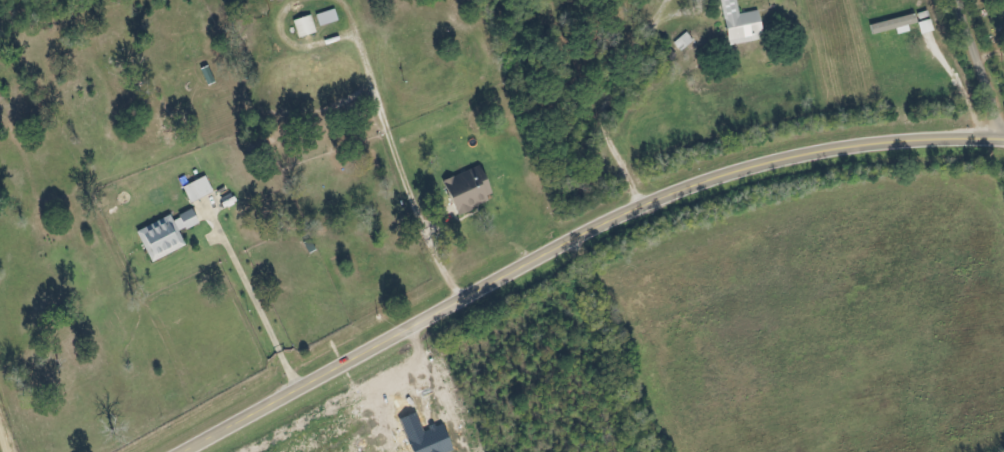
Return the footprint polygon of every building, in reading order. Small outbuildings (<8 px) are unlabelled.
[(740,14),(738,0),(722,0),(729,43),(764,38),(759,11),(740,14)] [(339,21),(336,9),(317,15),(321,26),(339,21)] [(918,24),(916,14),(871,24),(873,34),(918,24)] [(318,33),(312,15),(294,21),(300,38),(318,33)] [(457,215),(494,198),(480,169),(444,186),(457,215)] [(184,187),(192,203),(215,192),(207,176),(184,187)] [(199,224),(193,210),(173,219),(172,216),(138,232),(152,262),(187,247),(180,232),(199,224)]
